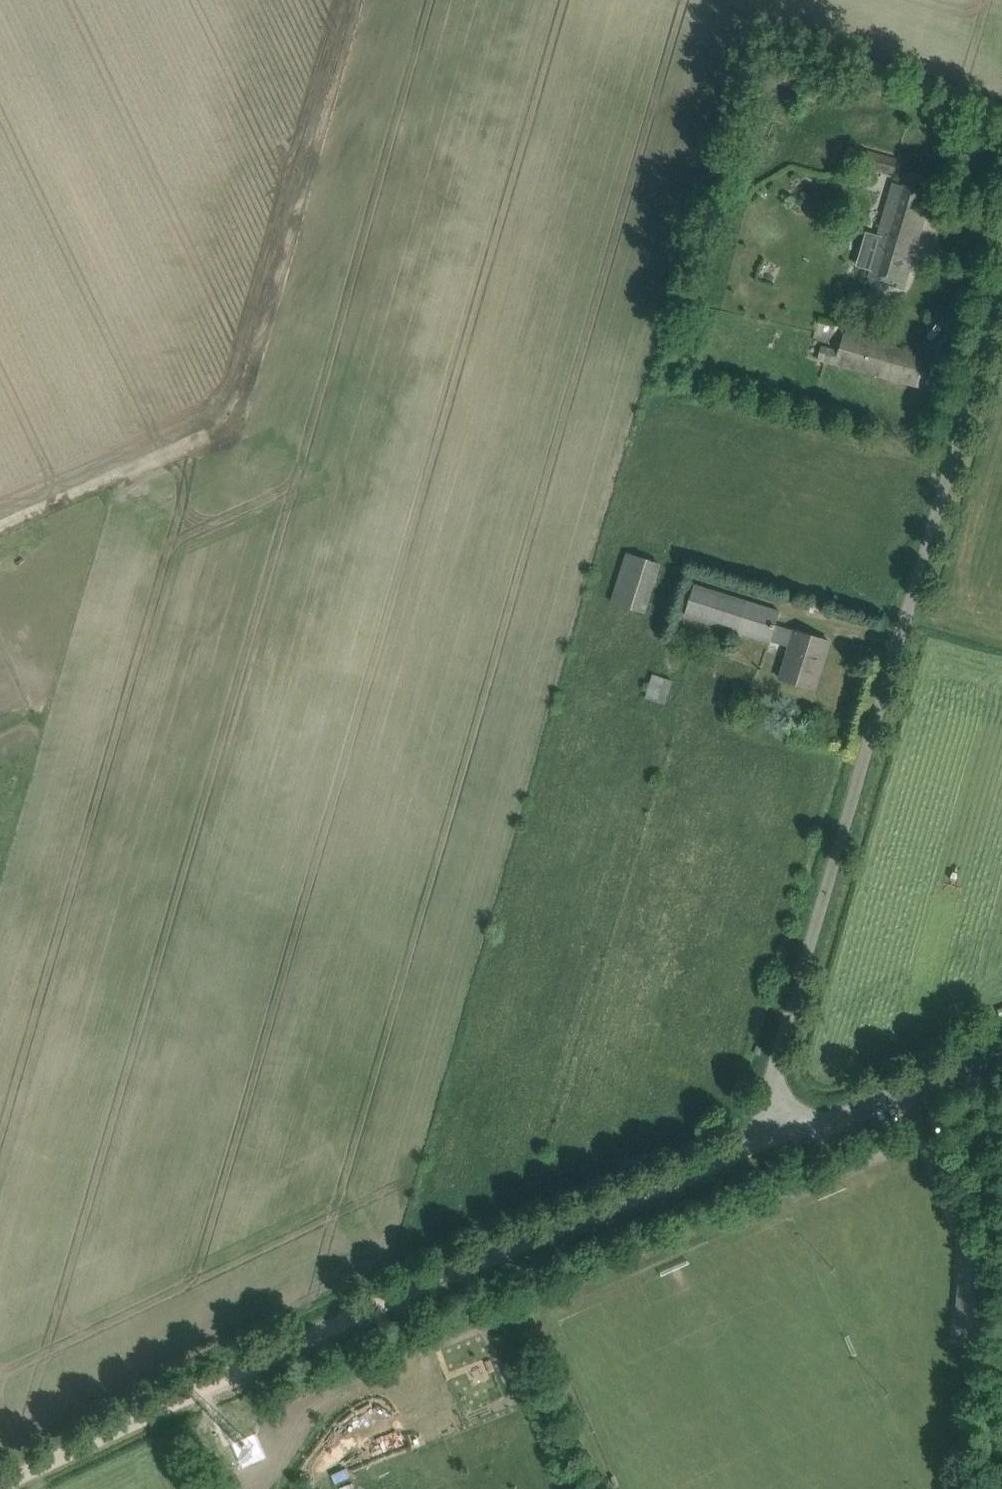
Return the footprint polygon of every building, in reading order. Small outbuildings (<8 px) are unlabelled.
[(859,164),(893,173),(897,159),(862,150),(859,164)] [(923,190),(904,184),(894,183),(878,235),(882,236),(869,278),(904,288),(913,257),(909,256),(913,245),(917,246),(932,194),(922,191),(923,190)] [(823,347),(819,360),(837,365),(933,390),(942,360),(859,337),(861,328),(847,325),(840,351),(823,347)] [(612,602),(646,612),(660,562),(627,552),(612,602)] [(780,611),(696,585),(686,615),(771,642),(771,641),(776,624),(780,611)] [(830,641),(776,624),(771,641),(790,647),(780,678),(815,689),(830,641)] [(647,697),(665,703),(674,680),(655,674),(647,697)] [(976,1346),(989,1347),(997,1253),(963,1250),(957,1326),(978,1328),(976,1346)] [(226,1460),(235,1472),(247,1464),(238,1451),(226,1460)]
